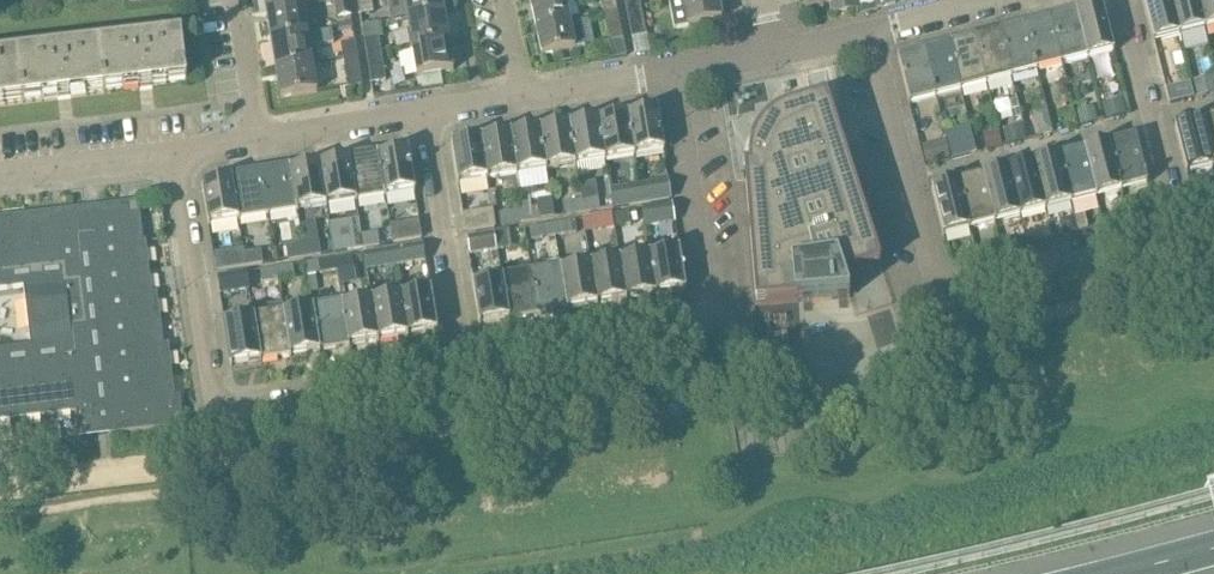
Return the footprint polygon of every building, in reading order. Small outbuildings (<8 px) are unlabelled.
[(304,0),(266,0),(268,12),(305,6),(304,0)] [(349,0),(344,0),(335,1),(338,19),(352,17),(349,0)] [(361,15),(374,13),(372,0),(358,0),(361,15)] [(408,19),(445,13),(443,0),(405,0),(408,19)] [(535,29),(569,21),(564,0),(529,0),(535,29)] [(617,11),(615,0),(600,0),(603,14),(617,11)] [(627,9),(641,6),(640,0),(625,0),(627,9)] [(718,0),(675,0),(669,1),(675,29),(722,20),(718,0)] [(809,8),(829,4),(831,16),(859,10),(857,0),(807,0),(809,8)] [(1179,35),(1170,0),(1142,0),(1152,42),(1179,35)] [(1179,35),(1204,29),(1197,0),(1170,0),(1179,35)] [(1204,29),(1213,26),(1213,0),(1197,0),(1204,29)] [(309,35),(305,6),(268,12),(272,40),(309,35)] [(647,36),(641,6),(627,9),(633,39),(647,36)] [(1102,6),(1076,12),(1088,59),(1114,53),(1102,6)] [(623,40),(617,11),(603,14),(609,43),(623,40)] [(1076,12),(1051,18),(1063,65),(1088,59),(1076,12)] [(408,19),(412,48),(450,42),(445,13),(408,19)] [(1025,25),(1037,72),(1063,65),(1051,18),(1025,25)] [(579,19),(569,21),(535,29),(541,56),(575,49),(584,47),(579,19)] [(1025,25),(1000,32),(1012,78),(1037,72),(1025,25)] [(975,38),(987,85),(1012,78),(1000,32),(975,38)] [(181,35),(0,56),(0,103),(187,81),(181,35)] [(309,35),(272,40),(277,69),(314,63),(309,35)] [(365,40),(367,55),(381,53),(379,38),(365,40)] [(975,38),(949,44),(962,91),(987,85),(975,38)] [(341,44),(343,59),(358,56),(356,41),(341,44)] [(454,71),(450,42),(412,48),(417,77),(454,71)] [(924,51),(937,98),(962,91),(949,44),(924,51)] [(910,104),(937,98),(924,51),(898,58),(910,104)] [(367,55),(372,84),(386,81),(381,53),(367,55)] [(363,86),(358,56),(343,59),(348,88),(363,86)] [(318,93),(314,63),(277,69),(282,99),(318,93)] [(1206,95),(1202,78),(1191,81),(1195,98),(1206,95)] [(1175,88),(1165,90),(1169,105),(1193,99),(1189,84),(1175,88)] [(753,147),(751,152),(751,153),(752,153),(750,158),(750,164),(750,170),(745,171),(757,307),(850,299),(844,279),(880,267),(832,118),(826,100),(793,111),(782,115),(779,117),(775,119),(772,121),(769,124),(766,126),(763,129),(761,132),(759,135),(757,138),(755,142),(753,147)] [(1126,115),(1122,100),(1102,105),(1106,120),(1126,115)] [(1098,123),(1094,107),(1077,111),(1081,127),(1098,123)] [(658,110),(628,115),(635,157),(665,152),(658,110)] [(1047,111),(1033,115),(1039,137),(1050,135),(1053,134),(1047,111)] [(628,115),(598,120),(605,162),(635,157),(628,115)] [(1201,121),(1213,168),(1213,117),(1201,121)] [(570,125),(576,167),(605,162),(598,120),(570,125)] [(1201,121),(1175,127),(1187,175),(1213,168),(1201,121)] [(570,125),(540,130),(547,171),(576,167),(570,125)] [(1026,141),(1022,125),(1002,130),(1006,146),(1026,141)] [(540,130),(511,134),(518,176),(547,171),(540,130)] [(1002,148),(998,132),(982,137),(985,152),(1002,148)] [(511,134),(482,139),(488,181),(518,176),(511,134)] [(1136,138),(1110,144),(1122,191),(1148,184),(1136,138)] [(458,186),(488,181),(482,139),(451,144),(458,186)] [(965,142),(948,146),(951,160),(968,156),(965,142)] [(950,159),(946,144),(923,150),(926,165),(950,159)] [(1110,144),(1085,151),(1097,197),(1122,191),(1110,144)] [(1049,160),(1034,164),(1046,210),(1072,204),(1060,157),(1057,147),(1047,150),(1049,160)] [(379,155),(378,155),(386,198),(415,193),(409,150),(407,151),(408,152),(380,156),(379,155)] [(1085,151),(1060,157),(1072,204),(1097,197),(1085,151)] [(350,160),(349,160),(356,203),(386,198),(378,155),(378,157),(350,161),(350,160)] [(320,165),(327,208),(356,203),(349,160),(349,161),(321,166),(321,165),(320,165)] [(996,173),(984,176),(996,223),(1021,217),(1009,170),(1006,160),(994,163),(996,173)] [(1034,164),(1009,170),(1021,217),(1046,210),(1034,164)] [(298,212),(327,208),(320,165),(319,165),(319,166),(292,171),(291,169),(298,212)] [(262,174),(261,174),(268,217),(298,212),(291,169),(290,170),(290,171),(262,175),(262,174)] [(948,185),(933,189),(944,236),(970,230),(959,183),(956,173),(946,175),(948,185)] [(232,179),(239,222),(268,217),(261,174),(261,176),(233,180),(233,179),(232,179)] [(984,176),(959,183),(970,230),(996,223),(984,176)] [(209,227),(239,222),(232,179),(231,179),(231,180),(204,185),(203,184),(202,184),(209,227)] [(1201,185),(1205,200),(1213,198),(1213,181),(1201,185)] [(667,183),(639,187),(642,204),(670,200),(667,183)] [(629,206),(642,204),(639,187),(626,189),(629,206)] [(589,193),(581,194),(582,201),(584,214),(600,211),(598,198),(590,199),(589,193)] [(621,193),(611,195),(613,209),(617,208),(623,207),(621,193)] [(582,201),(565,203),(567,216),(584,214),(582,201)] [(159,302),(153,303),(148,257),(144,257),(138,202),(97,207),(98,212),(72,215),(72,210),(56,212),(57,217),(41,219),(41,213),(26,215),(27,221),(11,223),(11,217),(0,218),(0,290),(23,287),(32,345),(0,348),(0,422),(75,413),(78,440),(184,428),(180,397),(175,397),(170,354),(165,354),(159,302)] [(531,203),(523,204),(524,210),(526,223),(542,221),(540,208),(532,209),(531,203)] [(673,223),(670,206),(643,211),(645,227),(673,223)] [(496,227),(493,210),(465,215),(467,232),(496,227)] [(524,210),(500,214),(502,227),(526,223),(524,210)] [(630,212),(614,215),(616,228),(632,225),(632,224),(638,223),(637,214),(630,215),(630,212)] [(614,215),(583,220),(584,233),(616,228),(614,215)] [(1085,215),(1075,217),(1079,231),(1088,229),(1085,215)] [(402,225),(401,217),(390,219),(394,244),(420,240),(417,223),(402,225)] [(1075,217),(1060,221),(1063,235),(1079,231),(1075,217)] [(571,222),(554,225),(556,237),(573,235),(571,222)] [(531,241),(556,237),(554,225),(529,229),(531,241)] [(361,226),(343,229),(347,252),(364,249),(362,236),(361,226)] [(510,232),(497,234),(499,250),(512,248),(510,232)] [(378,233),(362,236),(364,249),(380,246),(378,233)] [(471,255),(499,250),(497,234),(469,239),(471,255)] [(319,243),(303,245),(305,259),(322,256),(319,243)] [(289,261),(305,259),(303,245),(286,248),(289,261)] [(421,247),(394,251),(395,263),(396,267),(424,263),(421,247)] [(244,250),(215,255),(215,256),(218,272),(247,267),(245,254),(244,250)] [(379,253),(365,255),(365,258),(366,267),(367,272),(381,269),(396,267),(395,263),(394,251),(379,253)] [(680,251),(650,255),(657,298),(687,293),(680,251)] [(261,252),(245,254),(247,267),(263,264),(261,252)] [(627,302),(657,298),(650,255),(621,260),(627,302)] [(352,256),(335,259),(337,272),(354,269),(352,256)] [(337,272),(335,259),(306,264),(308,277),(337,272)] [(621,260),(592,265),(598,307),(627,302),(621,260)] [(562,270),(569,312),(598,307),(592,265),(562,270)] [(293,266),(277,269),(279,282),(295,279),(293,266)] [(262,284),(279,282),(277,269),(260,271),(262,284)] [(562,270),(532,274),(539,317),(569,312),(562,270)] [(251,290),(248,273),(219,278),(221,295),(251,290)] [(504,279),(511,321),(539,317),(532,274),(504,279)] [(481,326),(511,321),(504,279),(474,284),(481,326)] [(432,292),(402,296),(408,338),(409,338),(409,336),(437,332),(437,333),(438,333),(432,292)] [(402,296),(372,301),(379,343),(380,343),(379,341),(407,337),(408,338),(402,296)] [(372,301),(343,306),(350,348),(350,347),(350,346),(378,341),(378,343),(379,343),(372,301)] [(253,311),(254,320),(261,362),(262,362),(262,360),(290,356),(290,357),(291,357),(284,315),(283,315),(282,306),(253,311)] [(343,306),(313,310),(320,352),(321,352),(321,351),(348,346),(349,348),(350,348),(343,306)] [(313,310),(284,315),(291,357),(292,357),(291,356),(319,351),(319,352),(320,352),(313,310)] [(261,362),(254,320),(225,325),(231,367),(233,366),(233,365),(260,361),(261,362)]
